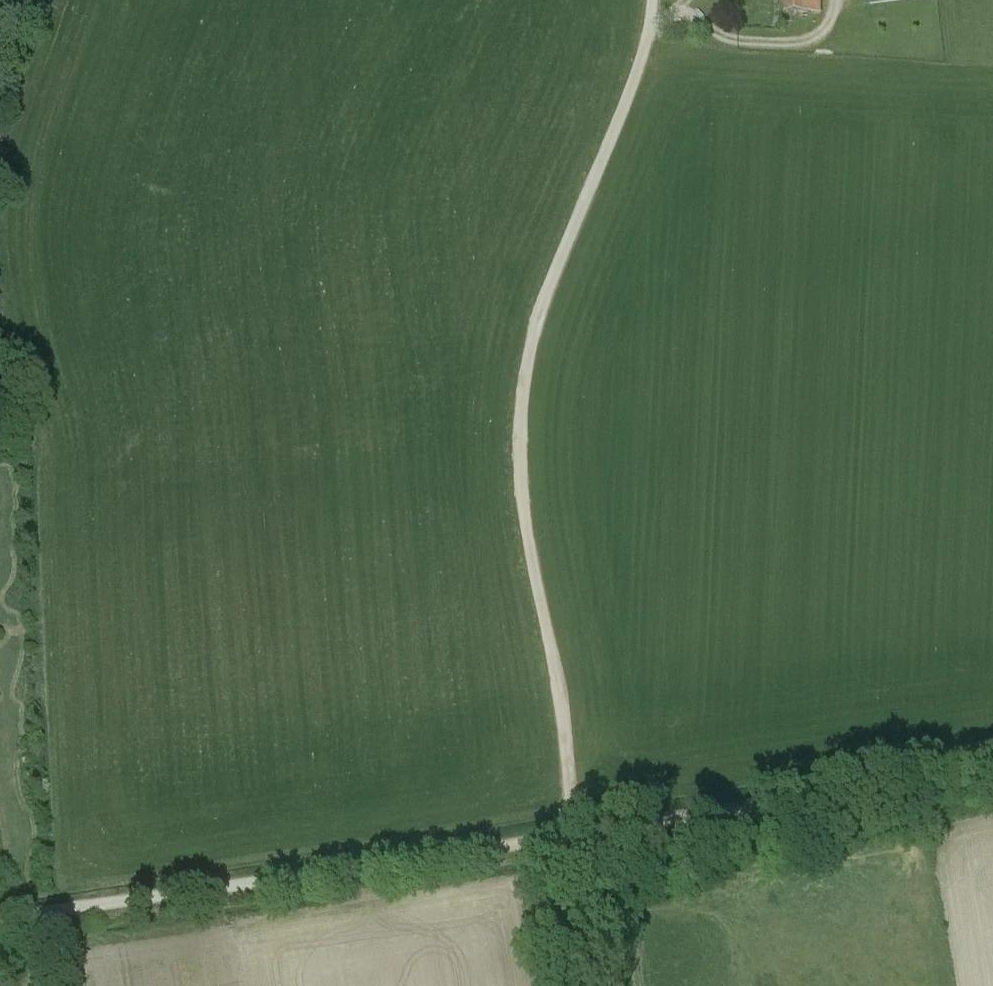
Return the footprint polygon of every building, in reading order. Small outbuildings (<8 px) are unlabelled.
[(784,15),(822,14),(822,0),(785,0),(784,15)]
